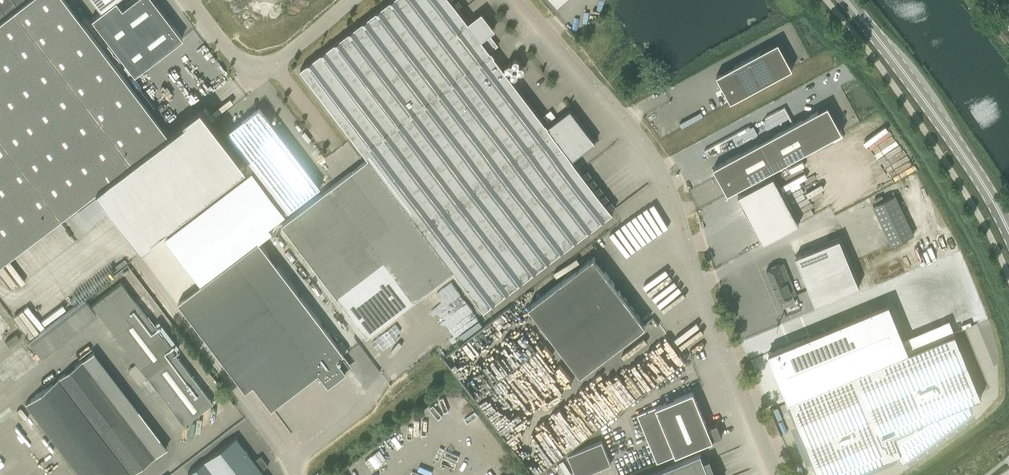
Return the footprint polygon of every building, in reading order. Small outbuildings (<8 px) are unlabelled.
[(0,19),(0,261),(94,189),(167,134),(65,0),(25,0),(0,19)] [(4,11),(16,2),(14,0),(0,0),(0,6),(4,11)] [(160,10),(157,6),(156,7),(151,0),(132,0),(121,8),(115,0),(91,19),(113,47),(160,10)] [(300,69),(368,158),(454,270),(484,310),(613,212),(612,211),(572,159),(595,142),(570,109),(548,126),(546,123),(485,44),(490,40),(486,35),(494,29),(482,13),(469,23),(452,0),(391,0),(300,69)] [(182,38),(160,10),(113,47),(134,75),(182,38)] [(716,75),(731,101),(792,68),(778,41),(716,75)] [(728,194),(842,132),(828,105),(713,167),(728,194)] [(167,134),(94,189),(139,249),(247,167),(202,107),(167,134)] [(244,119),(228,131),(289,211),(321,186),(297,156),(269,118),(268,118),(260,107),(244,119)] [(454,270),(368,158),(282,224),(367,336),(454,270)] [(773,176),(738,195),(764,242),(799,223),(773,176)] [(239,181),(151,247),(188,296),(179,303),(246,391),(254,385),(272,408),(319,373),(329,385),(346,372),(337,359),(344,353),(259,241),(256,237),(272,224),(239,181)] [(914,234),(895,194),(873,205),(892,244),(914,234)] [(840,237),(795,256),(815,304),(859,286),(840,237)] [(580,374),(637,330),(645,324),(622,294),(594,256),(585,262),(528,305),(580,374)] [(792,285),(783,263),(776,266),(767,269),(766,270),(779,300),(782,299),(785,306),(795,302),(793,294),(796,293),(792,285)] [(121,282),(113,288),(92,304),(183,424),(212,402),(121,282)] [(889,303),(768,352),(788,401),(909,351),(904,338),(889,303)] [(949,320),(941,323),(946,336),(954,333),(949,320)] [(788,401),(797,423),(812,460),(819,474),(846,474),(875,463),(886,459),(898,454),(903,460),(924,445),(923,443),(928,440),(929,441),(973,410),(969,401),(981,396),(955,333),(788,401)] [(26,404),(80,474),(130,474),(166,447),(94,352),(26,404)] [(135,363),(128,369),(139,383),(146,377),(135,363)] [(693,391),(684,395),(638,414),(657,462),(704,443),(721,436),(716,423),(708,426),(693,391)] [(189,474),(265,474),(261,470),(268,465),(260,455),(253,460),(235,437),(188,473),(189,474)] [(611,463),(601,440),(568,454),(576,474),(581,474),(611,463)] [(366,460),(373,469),(386,459),(379,449),(366,460)] [(709,459),(704,461),(701,453),(647,474),(715,474),(709,459)] [(63,470),(52,456),(44,462),(55,474),(57,474),(63,470)]
